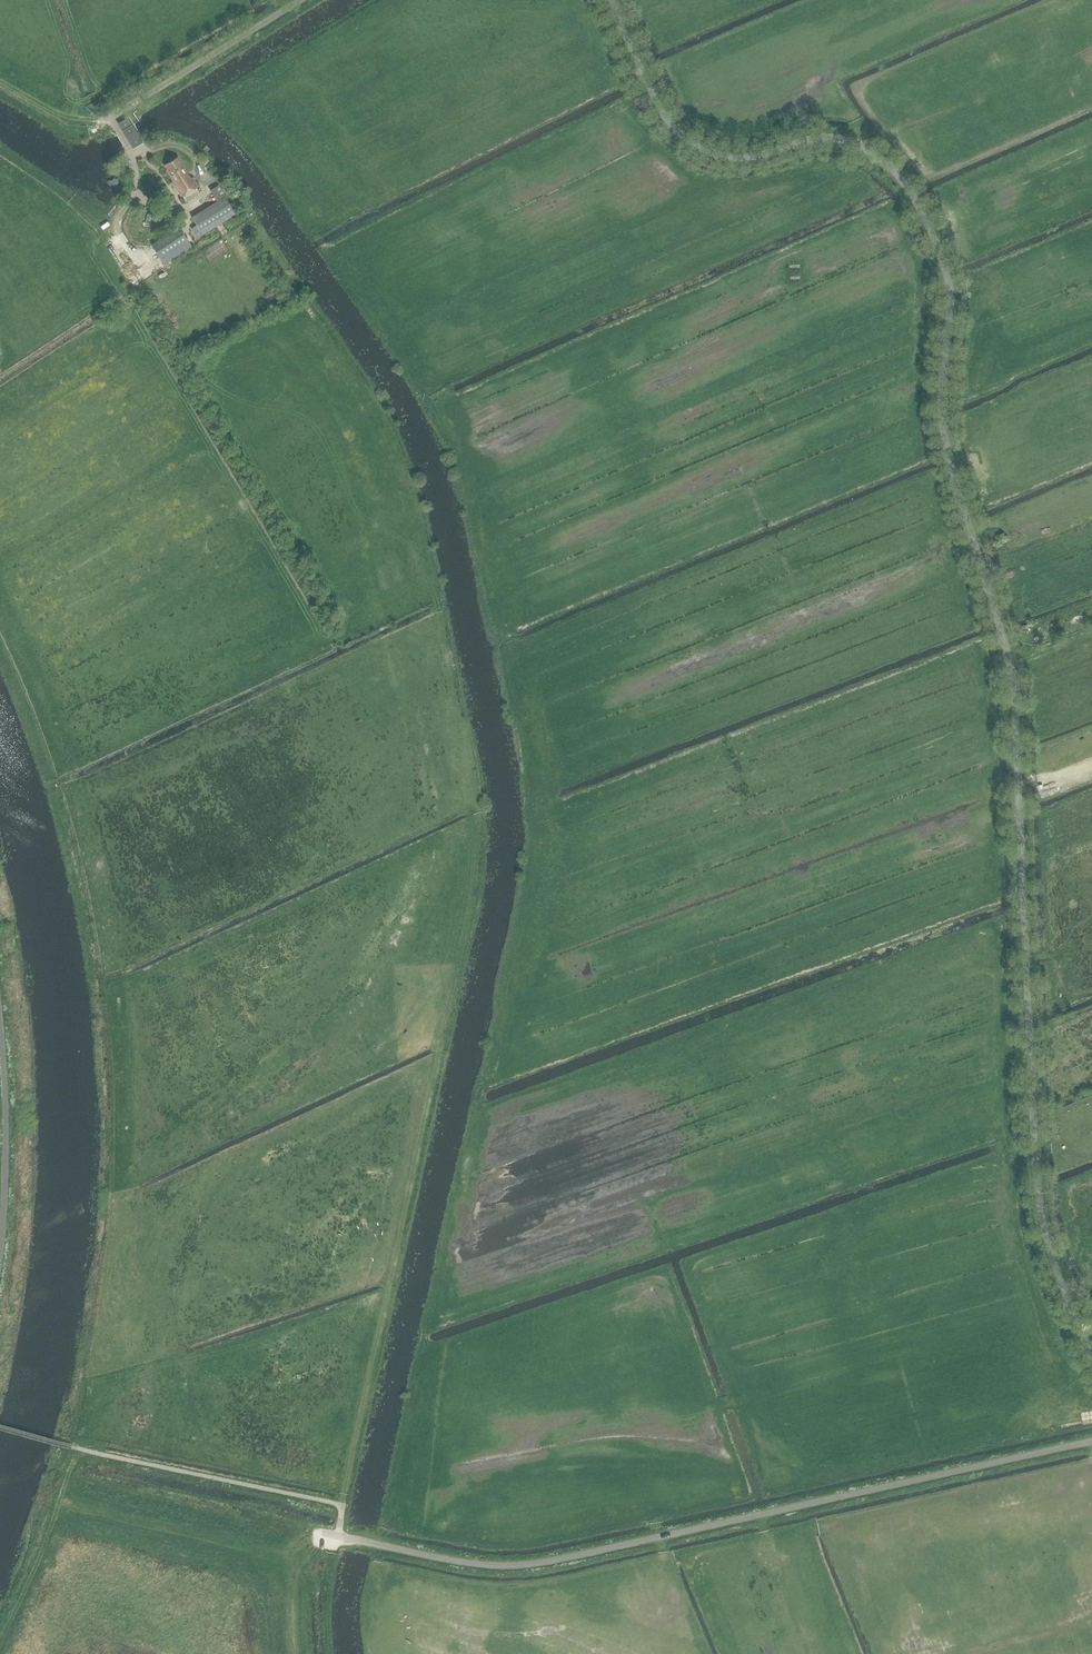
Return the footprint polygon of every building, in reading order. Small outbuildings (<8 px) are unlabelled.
[(118,124),(120,127),(123,131),(126,136),(129,142),(133,148),(142,142),(138,137),(135,131),(132,126),(127,118),(118,124)] [(181,196),(198,186),(192,177),(190,178),(177,157),(164,165),(167,170),(166,171),(173,181),(171,183),(174,187),(175,187),(181,196)] [(235,215),(224,197),(190,217),(201,236),(235,215)] [(189,247),(178,229),(151,245),(162,263),(189,247)] [(222,239),(205,251),(213,262),(230,251),(222,239)]
